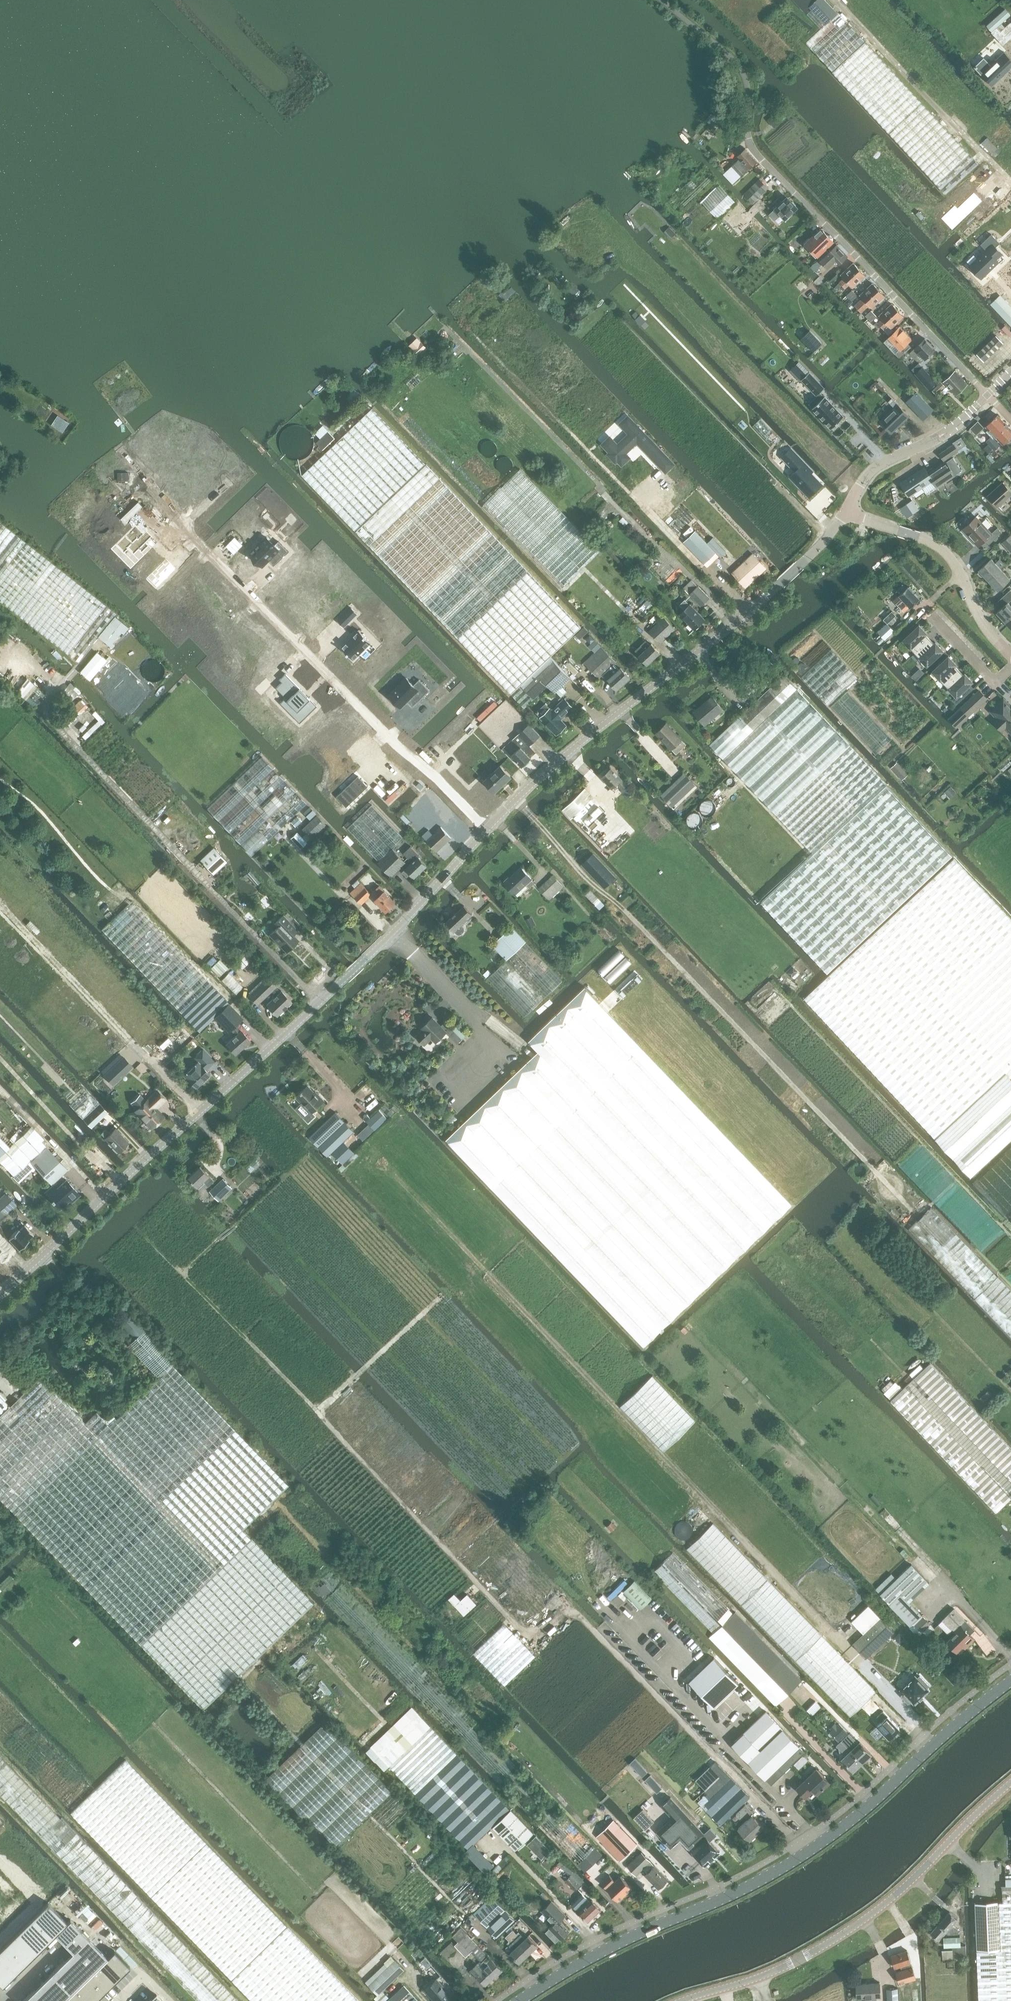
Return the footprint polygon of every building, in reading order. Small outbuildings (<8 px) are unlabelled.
[(808,40),(837,72),(839,70),(836,66),(847,56),(845,53),(853,45),(856,47),(865,39),(829,0),(796,0),(822,28),(808,40)] [(1005,44),(1010,38),(1010,10),(1007,6),(987,24),(1005,44)] [(1004,51),(991,64),(984,57),(974,67),(992,86),(1010,68),(1010,59),(1004,51)] [(928,144),(926,145),(923,139),(917,133),(916,134),(910,133),(905,128),(900,130),(888,128),(947,190),(950,189),(980,161),(943,122),(937,121),(932,110),(931,115),(936,120),(935,127),(937,128),(945,145),(942,146),(946,150),(946,151),(952,165),(944,156),(944,154),(940,153),(935,148),(930,147),(928,144)] [(774,113),(767,120),(774,128),(781,121),(774,113)] [(987,137),(981,142),(994,155),(999,150),(987,137)] [(750,168),(757,161),(745,148),(738,156),(739,157),(723,173),(733,184),(749,168),(750,168)] [(759,179),(745,193),(755,203),(770,188),(760,178),(759,179)] [(702,199),(718,217),(737,200),(721,182),(702,199)] [(945,214),(941,218),(952,230),(982,201),(974,192),(957,208),(955,205),(945,214)] [(785,218),(797,206),(787,196),(775,208),(770,213),(775,219),(780,213),(785,218)] [(985,217),(979,210),(974,216),(979,222),(985,217)] [(833,240),(833,238),(830,234),(827,234),(822,228),(810,239),(809,237),(804,242),(804,245),(816,257),(833,240)] [(998,261),(996,259),(1002,253),(995,246),(1000,242),(991,234),(981,244),(986,250),(970,266),(981,278),(998,261)] [(819,260),(811,267),(815,271),(823,264),(827,268),(828,267),(833,262),(833,263),(834,263),(835,263),(836,263),(837,263),(838,263),(838,262),(839,263),(847,255),(837,244),(820,261),(819,260)] [(842,285),(859,269),(853,262),(840,274),(844,278),(834,287),(837,289),(842,285)] [(859,269),(842,285),(843,286),(841,288),(843,290),(850,284),(853,287),(866,275),(859,269)] [(833,280),(836,277),(838,275),(836,271),(829,277),(833,280)] [(863,298),(855,305),(858,308),(862,305),(866,301),(879,289),(872,282),(859,294),(863,298)] [(476,284),(471,289),(482,301),(481,302),(483,305),(490,299),(476,284)] [(574,296),(579,290),(572,284),(567,290),(574,296)] [(852,289),(846,294),(846,295),(849,298),(855,292),(852,289)] [(862,305),(858,308),(861,311),(868,304),(872,308),(885,296),(879,289),(866,301),(862,305)] [(855,292),(849,298),(851,300),(852,301),(858,295),(855,292)] [(990,304),(1010,325),(1010,306),(1000,295),(990,304)] [(881,326),(898,309),(891,302),(879,315),(882,319),(878,322),(877,321),(874,324),(877,328),(880,325),(881,326)] [(868,318),(874,312),(871,309),(865,315),(868,318)] [(898,309),(881,326),(884,329),(888,325),(891,328),(904,316),(898,309)] [(640,314),(636,310),(633,314),(636,317),(635,319),(641,324),(646,328),(649,324),(646,321),(648,318),(641,312),(640,314)] [(874,312),(868,318),(871,321),(877,316),(874,312)] [(888,337),(883,341),(895,353),(899,357),(911,346),(908,342),(912,338),(900,325),(888,337)] [(809,330),(800,338),(813,351),(822,342),(809,330)] [(996,334),(976,353),(984,361),(1003,342),(996,334)] [(417,337),(408,345),(417,355),(426,346),(417,337)] [(924,360),(935,349),(925,338),(910,352),(914,357),(918,353),(924,360)] [(918,362),(911,369),(915,373),(929,389),(930,388),(937,382),(923,366),(922,366),(918,362)] [(789,370),(793,374),(798,369),(795,365),(789,370)] [(956,394),(968,383),(955,369),(943,380),(956,394)] [(810,371),(801,380),(816,395),(817,395),(809,403),(813,407),(812,408),(831,428),(844,415),(825,395),(825,396),(820,391),(825,387),(810,371)] [(941,381),(932,389),(937,394),(945,386),(941,381)] [(923,419),(933,409),(916,391),(906,401),(923,419)] [(891,432),(908,416),(897,403),(879,420),(891,432)] [(524,707),(533,698),(548,685),(555,692),(570,677),(550,656),(581,626),(427,464),(372,407),(303,474),(370,545),(515,697),(515,698),(524,707)] [(997,414),(985,426),(988,429),(985,431),(990,436),(985,441),(987,443),(995,436),(1007,425),(997,414)] [(68,421),(58,415),(52,423),(62,430),(68,421)] [(625,453),(637,441),(666,471),(674,464),(628,416),(620,423),(629,433),(618,444),(610,436),(602,444),(610,452),(608,454),(616,462),(618,460),(622,464),(629,457),(625,453)] [(770,441),(777,434),(762,417),(754,423),(770,441)] [(976,434),(984,427),(978,420),(968,431),(970,433),(973,431),(976,434)] [(987,443),(994,450),(1001,443),(1002,444),(1010,436),(1010,428),(1007,425),(995,436),(987,443)] [(322,449),(328,444),(335,437),(328,430),(315,442),(322,449)] [(944,460),(958,451),(954,444),(940,454),(944,460)] [(791,447),(791,448),(780,457),(794,471),(789,476),(809,496),(822,484),(812,473),(814,471),(791,447)] [(946,461),(928,473),(932,480),(936,486),(954,474),(946,461)] [(520,469),(482,505),(562,587),(600,550),(520,469)] [(909,495),(932,480),(928,473),(926,470),(914,477),(913,475),(901,483),(909,495)] [(1010,494),(1010,492),(1002,482),(988,495),(998,506),(1010,494)] [(913,499),(900,507),(907,517),(919,509),(913,499)] [(992,532),(976,515),(962,529),(970,537),(971,535),(974,538),(973,539),(979,545),(986,538),(991,542),(1002,532),(997,527),(992,532)] [(135,527),(112,548),(128,565),(151,541),(135,527)] [(695,530),(684,541),(705,563),(716,552),(695,530)] [(1010,533),(1001,542),(1010,552),(1010,534),(1010,533)] [(235,536),(226,545),(234,553),(243,544),(235,536)] [(276,563),(288,550),(279,540),(275,545),(274,544),(274,543),(273,542),(267,537),(250,553),(254,557),(259,562),(263,566),(269,559),(270,560),(272,559),(276,563)] [(746,587),(766,568),(753,553),(732,572),(746,587)] [(662,575),(649,587),(668,606),(681,594),(673,586),(677,582),(680,585),(687,577),(666,556),(659,563),(667,572),(663,576),(662,575)] [(978,571),(978,573),(981,576),(983,576),(984,575),(988,579),(1001,567),(1001,568),(1005,563),(1000,558),(996,562),(992,557),(979,569),(979,570),(978,571)] [(1010,577),(1001,568),(1001,567),(988,579),(997,589),(1010,577)] [(281,572),(263,589),(272,598),(290,580),(281,572)] [(311,584),(295,600),(304,609),(312,601),(322,610),(329,603),(325,599),(338,586),(328,575),(315,588),(311,584)] [(899,595),(893,600),(903,610),(909,605),(910,606),(919,598),(908,586),(906,587),(902,583),(896,589),(900,593),(899,594),(899,595)] [(192,592),(187,588),(174,600),(179,605),(185,600),(195,611),(195,612),(198,615),(198,614),(202,618),(196,623),(202,629),(213,618),(208,612),(210,611),(208,609),(213,604),(211,602),(210,603),(204,597),(205,595),(201,592),(200,592),(196,588),(192,592)] [(996,602),(1001,608),(996,612),(1005,621),(1010,615),(1010,604),(1009,602),(1010,599),(1010,589),(1007,592),(996,602)] [(683,609),(679,613),(694,629),(705,619),(690,603),(689,603),(683,609)] [(344,626),(353,617),(347,611),(338,620),(344,626)] [(892,611),(883,619),(886,623),(887,623),(896,615),(892,611)] [(660,642),(674,629),(663,617),(648,630),(660,642)] [(886,623),(877,631),(885,639),(894,631),(887,623),(886,623)] [(584,624),(576,633),(582,638),(589,628),(584,624)] [(915,652),(930,638),(926,633),(927,632),(919,624),(903,639),(915,652)] [(354,659),(371,642),(359,629),(341,647),(354,659)] [(222,637),(217,632),(208,641),(213,646),(222,637)] [(934,643),(932,640),(930,638),(915,652),(927,665),(943,650),(935,641),(934,643)] [(650,644),(645,640),(634,650),(639,654),(638,654),(647,663),(660,652),(651,643),(650,644)] [(618,668),(613,663),(616,661),(601,645),(584,662),(599,677),(603,673),(607,678),(606,679),(616,689),(630,678),(620,666),(618,668)] [(831,648),(802,676),(829,704),(858,676),(831,648)] [(106,659),(97,652),(80,671),(89,679),(106,659)] [(944,683),(959,669),(955,664),(956,663),(948,655),(932,670),(944,683)] [(159,662),(155,660),(152,660),(148,661),(146,663),(144,666),(143,669),(143,673),(144,676),(147,679),(150,681),(153,681),(156,681),(160,679),(162,677),(163,674),(164,670),(163,667),(161,664),(159,662)] [(112,667),(93,683),(124,718),(151,694),(142,683),(138,687),(134,682),(128,687),(121,679),(122,678),(112,667)] [(964,674),(960,670),(959,669),(944,683),(956,696),(972,681),(965,673),(964,674)] [(920,676),(916,671),(912,675),(916,680),(920,676)] [(308,699),(300,692),(302,690),(286,673),(280,679),(282,681),(276,687),(288,699),(285,701),(296,712),(298,710),(306,717),(318,705),(310,697),(308,699)] [(740,715),(709,744),(812,853),(761,902),(828,972),(952,854),(884,782),(885,781),(797,688),(783,675),(769,688),(740,715)] [(413,706),(430,689),(420,679),(414,685),(406,677),(389,694),(401,707),(407,701),(408,701),(410,700),(414,704),(412,706),(413,706)] [(35,684),(28,699),(39,704),(47,690),(35,684)] [(948,718),(956,727),(988,698),(979,688),(948,718)] [(847,690),(831,705),(876,754),(892,739),(847,690)] [(994,705),(1003,697),(996,690),(988,698),(994,705)] [(724,709),(712,696),(706,702),(706,703),(701,707),(700,707),(694,712),(700,718),(699,719),(705,725),(724,709)] [(573,707),(565,698),(552,709),(551,707),(550,708),(545,702),(536,710),(541,715),(541,716),(556,734),(566,725),(561,718),(573,707)] [(1005,701),(993,712),(1001,720),(996,725),(1002,731),(1006,727),(1010,732),(1010,707),(1005,701)] [(350,749),(356,744),(336,723),(323,736),(327,740),(323,744),(329,751),(334,746),(343,756),(344,755),(350,761),(337,773),(345,781),(365,761),(357,754),(356,755),(350,749)] [(676,754),(686,744),(682,740),(682,739),(667,723),(656,732),(672,749),(676,754)] [(513,743),(509,747),(514,753),(511,756),(522,767),(531,758),(529,755),(534,750),(541,743),(537,739),(537,738),(528,729),(524,733),(522,735),(520,737),(517,739),(515,741),(513,743)] [(251,855),(306,802),(261,756),(207,808),(251,855)] [(903,778),(909,772),(898,760),(892,766),(903,778)] [(494,791),(510,777),(511,776),(500,764),(484,780),(494,791)] [(627,784),(620,777),(611,767),(601,776),(612,788),(617,783),(622,788),(627,784)] [(674,809),(698,787),(684,772),(660,794),(674,809)] [(585,788),(562,809),(570,818),(572,817),(575,819),(580,814),(578,812),(591,799),(587,796),(590,793),(585,788)] [(371,804),(347,828),(378,860),(403,837),(371,804)] [(311,821),(302,829),(311,838),(325,824),(316,815),(309,807),(303,812),(311,821)] [(295,827),(302,820),(297,815),(290,821),(295,827)] [(437,851),(451,837),(440,826),(426,839),(437,851)] [(300,848),(306,842),(297,832),(290,837),(300,848)] [(414,877),(427,865),(418,856),(419,855),(410,846),(403,853),(412,862),(402,871),(406,877),(411,873),(414,877)] [(214,847),(200,860),(213,874),(227,861),(214,847)] [(391,876),(406,862),(392,848),(378,862),(391,876)] [(604,886),(615,876),(593,853),(582,863),(604,886)] [(1010,1138),(1010,1080),(1010,1079),(1010,1078),(1010,921),(953,858),(803,997),(969,1177),(1010,1138)] [(529,886),(534,883),(531,879),(532,879),(521,866),(504,882),(515,894),(527,883),(529,886)] [(244,875),(244,876),(245,877),(247,876),(255,885),(259,881),(257,878),(249,870),(249,871),(244,875)] [(539,888),(549,899),(563,886),(553,875),(539,888)] [(360,882),(358,879),(352,884),(355,887),(351,891),(361,904),(372,894),(361,882),(360,882)] [(383,890),(379,885),(375,889),(380,894),(375,899),(386,911),(396,902),(384,890),(383,890)] [(601,907),(606,902),(592,888),(587,893),(601,907)] [(231,904),(234,901),(227,894),(224,897),(231,904)] [(199,1031),(214,1018),(228,1032),(231,1029),(235,1034),(225,1043),(235,1054),(250,1040),(241,1029),(240,1029),(236,1024),(243,1018),(228,1003),(131,901),(101,929),(199,1031)] [(446,922),(454,931),(455,931),(457,933),(459,934),(461,933),(464,931),(464,929),(464,926),(462,924),(473,914),(464,905),(446,922)] [(286,951),(298,939),(292,934),(297,929),(283,914),(273,923),(277,927),(270,934),(286,951)] [(528,928),(535,924),(531,916),(524,920),(528,928)] [(524,1016),(563,979),(511,925),(491,944),(506,959),(487,977),(524,1016)] [(238,960),(243,966),(255,954),(242,941),(237,946),(245,954),(238,960)] [(235,946),(228,954),(236,962),(244,955),(235,946)] [(621,947),(599,967),(612,981),(634,961),(621,947)] [(219,959),(210,968),(219,976),(228,967),(219,959)] [(228,972),(221,980),(235,994),(243,986),(228,972)] [(280,990),(276,986),(266,976),(248,994),(257,1004),(270,991),(274,996),(266,1004),(277,1015),(291,1001),(281,989),(280,990)] [(446,1138),(644,1344),(792,1202),(585,986),(529,1040),(539,1050),(446,1138)] [(780,993),(759,1013),(770,1024),(791,1005),(780,993)] [(423,1029),(416,1035),(425,1044),(431,1037),(436,1041),(446,1031),(450,1036),(457,1043),(462,1038),(455,1031),(445,1021),(441,1025),(432,1017),(422,1027),(423,1029)] [(197,1061),(183,1074),(196,1087),(210,1074),(206,1069),(214,1061),(203,1049),(194,1057),(197,1061)] [(301,1091),(295,1096),(301,1103),(296,1108),(309,1121),(316,1114),(313,1111),(325,1100),(319,1094),(317,1095),(308,1085),(302,1090),(301,1091)] [(140,1093),(131,1102),(136,1108),(134,1110),(151,1127),(164,1115),(158,1108),(166,1100),(156,1089),(145,1098),(140,1093)] [(90,1092),(73,1108),(83,1119),(83,1118),(91,1127),(108,1112),(100,1103),(90,1092)] [(390,1116),(394,1110),(385,1103),(381,1108),(390,1116)] [(371,1117),(379,1125),(387,1118),(379,1109),(371,1117)] [(343,1140),(354,1131),(336,1112),(309,1136),(328,1155),(332,1151),(343,1140)] [(14,1176),(13,1177),(19,1182),(36,1166),(52,1183),(67,1169),(41,1141),(44,1139),(31,1126),(9,1146),(0,1137),(0,1161),(14,1176)] [(129,1142),(114,1127),(109,1133),(105,1129),(101,1133),(118,1152),(129,1142)] [(208,1186),(214,1180),(210,1175),(201,1165),(188,1176),(193,1182),(192,1183),(200,1192),(207,1185),(208,1186)] [(58,1184),(67,1176),(64,1173),(55,1181),(58,1184)] [(223,1178),(210,1191),(219,1201),(233,1187),(223,1178)] [(57,1187),(48,1195),(59,1208),(67,1201),(78,1191),(66,1179),(57,1187)] [(0,1197),(0,1220),(17,1204),(6,1192),(0,1197)] [(1010,1210),(1010,1209),(1010,1192),(1001,1202),(1010,1210)] [(909,1228),(974,1298),(1010,1336),(1010,1290),(998,1276),(924,1199),(916,1207),(923,1215),(918,1219),(909,1228)] [(994,1218),(997,1226),(990,1234),(993,1236),(987,1242),(997,1239),(994,1245),(990,1244),(990,1243),(980,1247),(986,1252),(984,1258),(990,1264),(992,1259),(988,1256),(991,1251),(1002,1261),(1005,1257),(999,1255),(1005,1252),(1010,1254),(1010,1234),(994,1218)] [(19,1228),(9,1237),(19,1248),(29,1239),(28,1238),(33,1233),(24,1224),(20,1229),(19,1228)] [(136,1338),(146,1328),(132,1314),(123,1323),(136,1338)] [(156,1382),(271,1502),(290,1485),(174,1364),(177,1361),(146,1328),(136,1338),(128,1345),(160,1378),(156,1382)] [(996,1511),(1010,1497),(1010,1448),(930,1363),(891,1400),(996,1511)] [(295,1621),(314,1603),(243,1529),(271,1502),(156,1382),(110,1425),(97,1411),(85,1423),(41,1376),(11,1405),(10,1405),(0,1414),(0,1415),(1,1415),(0,1416),(0,1497),(204,1709),(295,1621)] [(10,1405),(0,1395),(0,1414),(10,1405)] [(677,1531),(686,1538),(694,1526),(685,1520),(677,1531)] [(850,1716),(856,1710),(859,1707),(877,1689),(714,1523),(687,1548),(850,1716)] [(602,1854),(529,1777),(342,1582),(328,1567),(327,1567),(293,1531),(276,1547),(310,1583),(325,1599),(585,1871),(602,1854)] [(654,1571),(714,1632),(708,1637),(776,1706),(802,1680),(735,1611),(732,1614),(673,1552),(654,1571)] [(910,1625),(921,1614),(909,1601),(929,1582),(911,1563),(880,1593),(889,1603),(910,1625)] [(0,1583),(0,1588),(1,1590),(2,1589),(13,1579),(12,1577),(15,1574),(12,1571),(0,1583)] [(634,1580),(623,1591),(640,1609),(652,1598),(634,1580)] [(466,1613),(478,1602),(469,1592),(457,1603),(466,1613)] [(852,1621),(863,1633),(852,1643),(866,1658),(894,1631),(880,1617),(869,1604),(852,1621)] [(970,1634),(974,1629),(954,1608),(943,1619),(954,1631),(955,1630),(956,1631),(947,1640),(956,1651),(966,1641),(969,1644),(974,1638),(970,1634)] [(923,1631),(931,1623),(923,1616),(915,1624),(923,1631)] [(474,1652),(506,1685),(536,1656),(530,1650),(504,1623),(474,1652)] [(714,1657),(689,1680),(714,1706),(738,1682),(714,1657)] [(915,1675),(901,1689),(904,1692),(901,1695),(908,1702),(911,1700),(914,1703),(920,1698),(920,1699),(924,1695),(923,1694),(929,1689),(926,1687),(929,1685),(920,1675),(917,1677),(915,1675)] [(770,1784),(777,1777),(804,1750),(782,1727),(766,1710),(742,1732),(731,1743),(770,1784)] [(889,1738),(899,1728),(888,1715),(883,1710),(877,1717),(881,1721),(877,1725),(889,1738)] [(268,1777),(266,1779),(306,1820),(309,1817),(336,1845),(371,1812),(388,1830),(409,1809),(378,1777),(326,1722),(268,1777)] [(831,1729),(829,1731),(838,1741),(848,1731),(839,1722),(837,1724),(835,1722),(829,1727),(831,1729)] [(469,1849),(490,1828),(492,1826),(515,1850),(533,1832),(511,1809),(510,1810),(430,1726),(389,1765),(469,1849)] [(846,1734),(842,1739),(863,1762),(872,1754),(860,1740),(854,1746),(850,1741),(851,1740),(846,1734)] [(839,1741),(836,1744),(845,1754),(841,1758),(853,1772),(863,1762),(842,1739),(840,1740),(839,1741)] [(160,1919),(160,1918),(62,1816),(61,1817),(0,1755),(0,1794),(50,1846),(139,1938),(138,1939),(198,2000),(239,2000),(160,1919)] [(641,1775),(646,1770),(633,1757),(628,1762),(641,1775)] [(98,1785),(307,2000),(361,2000),(143,1777),(126,1759),(106,1777),(98,1785)] [(817,1767),(796,1786),(805,1795),(810,1800),(817,1793),(830,1780),(817,1767)] [(721,1824),(750,1796),(727,1773),(699,1801),(721,1824)] [(70,1812),(253,2000),(307,2000),(98,1785),(96,1787),(71,1811),(70,1812)] [(672,1817),(656,1832),(670,1847),(680,1838),(689,1848),(690,1847),(693,1850),(692,1850),(705,1864),(720,1851),(710,1840),(716,1834),(711,1829),(705,1835),(704,1834),(704,1833),(670,1796),(661,1805),(672,1817)] [(764,1827),(754,1816),(751,1814),(753,1812),(745,1804),(739,1809),(736,1812),(736,1814),(740,1818),(742,1818),(745,1815),(747,1818),(738,1827),(750,1840),(764,1827)] [(644,1829),(653,1821),(642,1809),(633,1817),(644,1829)] [(613,1819),(596,1836),(620,1860),(637,1843),(613,1819)] [(668,1879),(641,1851),(627,1865),(636,1874),(643,1867),(647,1871),(645,1873),(658,1888),(668,1879)] [(508,1857),(500,1865),(506,1871),(514,1862),(508,1857)] [(562,1858),(557,1863),(569,1875),(564,1880),(574,1890),(575,1890),(584,1881),(568,1864),(562,1858)] [(615,1879),(609,1873),(601,1881),(619,1900),(632,1887),(620,1874),(615,1879)] [(26,1902),(0,1876),(0,1927),(26,1902)] [(1002,1885),(1002,1898),(1002,1900),(1000,1900),(974,1902),(977,1950),(979,2000),(1010,2000),(1010,1885),(1002,1885)] [(589,1901),(582,1893),(571,1902),(588,1921),(601,1908),(591,1899),(589,1901)] [(492,1895),(474,1912),(487,1927),(506,1909),(492,1895)] [(552,1900),(542,1909),(554,1922),(550,1926),(550,1927),(547,1930),(557,1941),(560,1937),(561,1938),(569,1929),(560,1919),(566,1914),(552,1900)] [(0,1949),(0,1982),(3,1985),(55,1933),(67,1921),(48,1902),(0,1949)] [(506,1909),(487,1927),(496,1936),(515,1919),(506,1909)] [(958,1935),(958,1929),(953,1924),(958,1919),(949,1911),(930,1933),(939,1940),(947,1931),(947,1935),(944,1935),(944,1945),(952,1945),(952,1949),(942,1949),(942,1958),(953,1958),(953,1957),(967,1956),(966,1944),(960,1945),(960,1935),(958,1935)] [(22,2000),(61,2000),(107,1956),(70,1919),(67,1921),(55,1933),(72,1951),(22,2000)] [(461,1927),(453,1935),(458,1941),(455,1944),(466,1956),(478,1944),(461,1927)] [(509,1932),(528,1953),(538,1944),(528,1934),(525,1937),(521,1933),(519,1931),(517,1932),(513,1929),(509,1932)] [(519,1961),(528,1953),(509,1932),(506,1936),(509,1940),(507,1942),(509,1944),(513,1948),(510,1951),(519,1961)] [(114,1950),(106,1958),(121,1974),(129,1966),(114,1950)] [(916,1978),(907,1950),(890,1955),(895,1967),(900,1966),(901,1969),(896,1971),(899,1983),(916,1978)] [(480,1960),(470,1969),(486,1985),(497,1973),(498,1974),(502,1970),(487,1954),(480,1960)] [(388,1996),(381,1989),(403,1969),(390,1955),(365,1981),(377,1994),(375,1997),(378,2000),(383,2000),(388,1996)] [(106,1958),(98,1966),(113,1982),(121,1974),(106,1958)] [(98,1966),(90,1974),(106,1989),(113,1982),(98,1966)] [(90,1974),(82,1982),(98,1997),(106,1989),(90,1974)] [(452,1996),(435,1976),(423,1987),(435,2000),(446,2000),(452,1996)] [(74,1989),(86,2000),(94,2000),(98,1997),(82,1982),(74,1989)] [(876,1996),(880,1996),(880,1982),(857,1983),(857,1997),(871,1996),(871,2000),(876,2000),(877,2000),(876,1996)] [(403,1984),(385,2000),(418,2000),(403,1984)] [(897,1988),(887,1988),(887,2000),(898,2000),(897,1988)] [(66,1997),(70,2000),(86,2000),(74,1989),(66,1997)] [(919,2000),(918,1989),(913,1989),(902,1990),(903,2000),(916,2000),(919,2000)]
